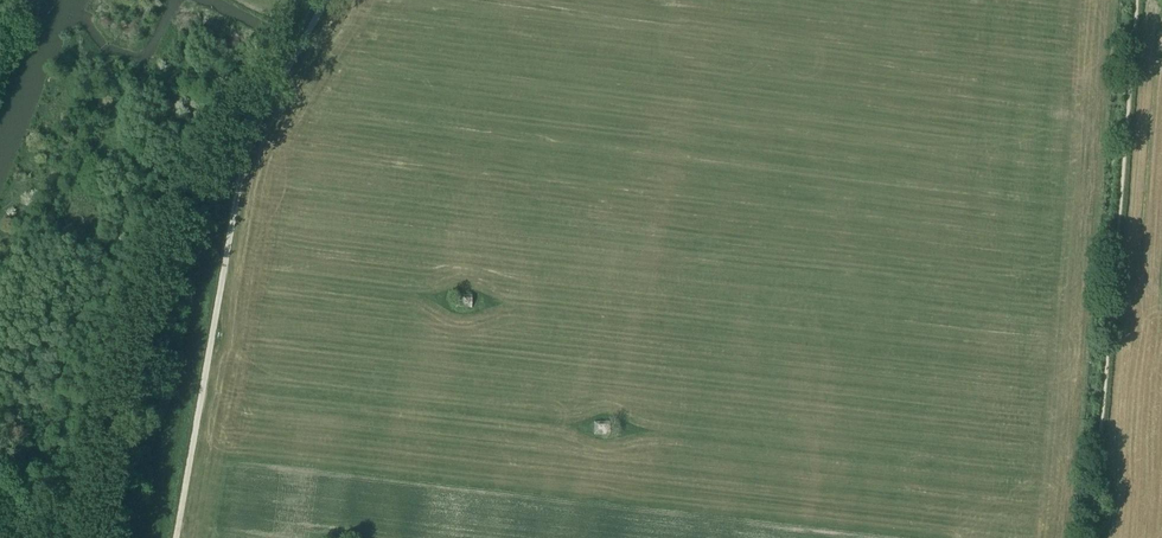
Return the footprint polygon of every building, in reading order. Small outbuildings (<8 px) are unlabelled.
[(454,306),(471,307),(471,294),(455,293),(454,306)] [(592,433),(608,434),(609,421),(593,420),(592,433)]
